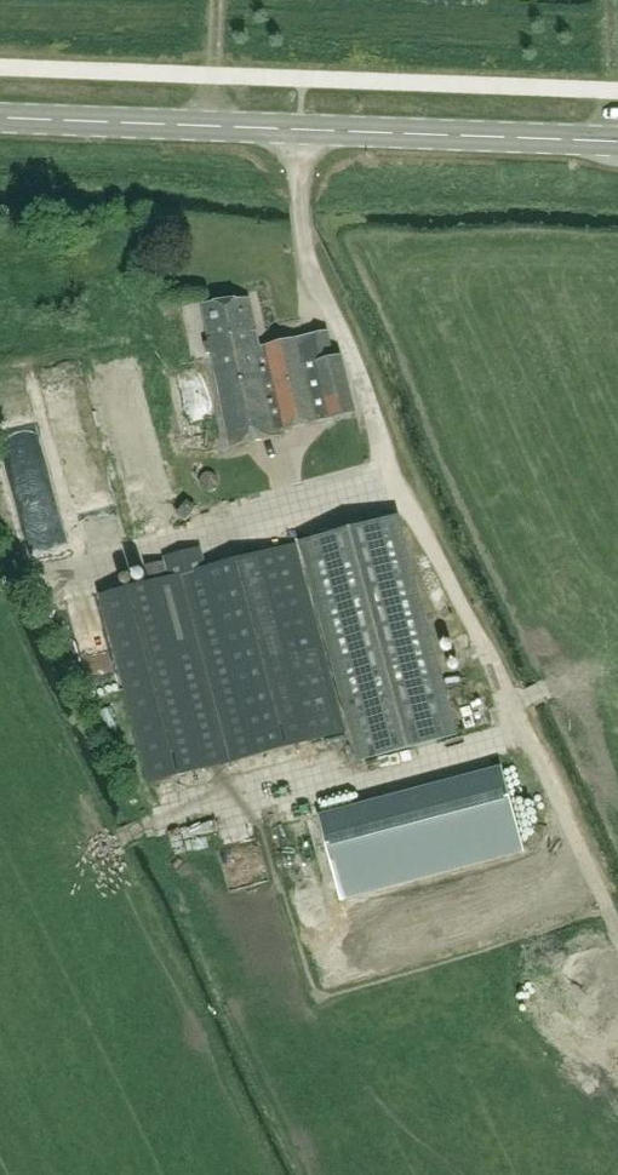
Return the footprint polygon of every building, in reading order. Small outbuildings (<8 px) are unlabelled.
[(358,406),(345,323),(267,335),(260,288),(212,296),(234,439),(283,431),(281,418),(358,406)] [(66,417),(92,410),(80,364),(54,371),(66,417)] [(81,450),(87,476),(108,471),(102,445),(81,450)] [(359,760),(458,733),(399,516),(300,542),(359,760)] [(200,547),(164,556),(165,561),(146,566),(150,582),(100,596),(150,783),(345,730),(295,544),(206,567),(200,547)] [(319,814),(342,899),(523,851),(501,766),(319,814)] [(214,844),(212,830),(184,833),(186,848),(214,844)]
